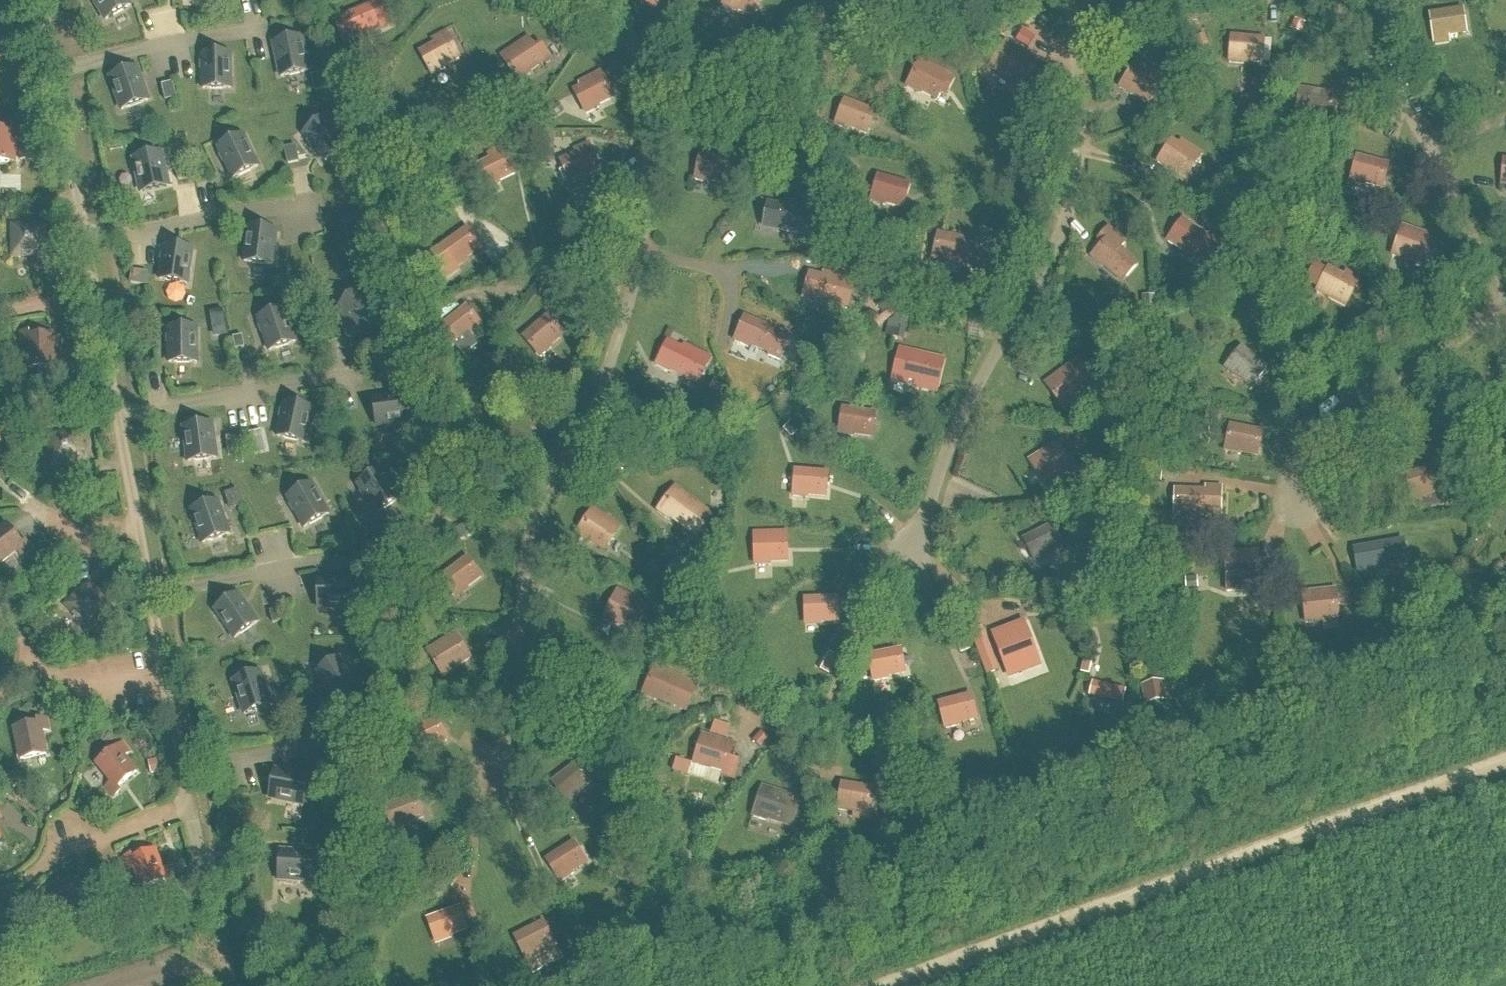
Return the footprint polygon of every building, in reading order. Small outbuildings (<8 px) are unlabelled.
[(106,21),(130,7),(126,0),(94,0),(106,21)] [(648,5),(658,11),(663,2),(660,0),(651,0),(648,5)] [(723,6),(735,12),(736,10),(753,18),(761,0),(726,0),(724,4),(723,6)] [(379,4),(338,21),(347,42),(358,37),(359,40),(372,35),(371,32),(388,25),(379,4)] [(1462,11),(1430,16),(1434,38),(1447,36),(1447,37),(1466,34),(1462,11)] [(560,34),(568,39),(574,30),(566,25),(560,34)] [(1020,32),(1013,44),(1026,51),(1033,39),(1020,32)] [(460,58),(446,34),(433,41),(435,45),(420,53),(432,76),(445,69),(444,67),(460,58)] [(785,42),(792,52),(800,47),(794,37),(785,42)] [(1262,64),(1264,41),(1232,38),(1229,60),(1230,60),(1229,64),(1243,65),(1243,62),(1262,64)] [(274,45),(281,78),(309,72),(302,39),(274,45)] [(501,57),(518,83),(530,75),(528,73),(544,63),(528,39),(501,57)] [(1033,59),(1006,42),(989,69),(1001,76),(1003,74),(1018,84),(1033,59)] [(786,54),(780,44),(772,49),(778,59),(786,54)] [(203,90),(231,90),(230,55),(202,56),(203,90)] [(921,60),(919,65),(908,85),(909,85),(907,88),(919,94),(920,92),(937,100),(941,93),(946,96),(954,80),(949,77),(950,75),(921,60)] [(1133,94),(1148,104),(1164,80),(1136,62),(1120,89),(1131,96),(1133,94)] [(111,78),(122,111),(148,102),(137,69),(111,78)] [(575,92),(586,115),(599,109),(597,106),(614,98),(601,73),(580,84),(582,88),(575,92)] [(323,75),(312,77),(315,93),(327,91),(323,75)] [(173,84),(162,86),(165,102),(177,100),(173,84)] [(1332,119),(1336,96),(1300,90),(1296,113),(1297,113),(1296,116),(1310,118),(1310,116),(1332,119)] [(837,122),(836,125),(849,130),(850,128),(867,134),(870,127),(875,129),(881,112),(876,110),(877,108),(847,96),(837,122)] [(304,135),(325,162),(347,145),(326,118),(304,135)] [(14,127),(14,132),(0,132),(0,163),(15,163),(15,140),(21,140),(21,127),(14,127)] [(218,149),(233,180),(258,168),(243,137),(218,149)] [(1199,159),(1171,141),(1159,160),(1170,168),(1186,178),(1199,159)] [(20,145),(21,163),(35,163),(34,144),(20,145)] [(583,177),(600,170),(589,145),(575,151),(577,155),(561,162),(564,170),(560,172),(564,181),(568,179),(574,192),(587,186),(583,177)] [(284,150),(288,166),(300,163),(296,147),(284,150)] [(497,183),(515,175),(502,149),(489,156),(491,160),(475,168),(485,188),(497,183)] [(134,160),(141,194),(169,188),(161,154),(134,160)] [(1223,154),(1223,166),(1238,165),(1238,154),(1223,154)] [(709,181),(727,185),(732,162),(701,155),(696,178),(709,181)] [(1388,166),(1357,158),(1351,180),(1364,183),(1364,184),(1382,189),(1388,166)] [(187,164),(175,166),(179,182),(190,180),(187,164)] [(1312,166),(1313,174),(1323,174),(1323,166),(1312,166)] [(885,203),(903,208),(909,186),(878,177),(872,199),(885,203)] [(814,209),(805,207),(785,203),(784,208),(769,205),(764,227),(777,230),(796,234),(797,228),(810,230),(811,221),(814,209)] [(343,216),(349,243),(382,236),(376,209),(343,216)] [(1168,242),(1179,250),(1180,248),(1195,258),(1199,252),(1210,260),(1222,244),(1207,233),(1204,236),(1183,221),(1169,239),(1170,239),(1168,242)] [(12,226),(13,257),(45,257),(45,225),(12,226)] [(244,263),(272,266),(276,232),(249,229),(244,263)] [(1122,282),(1137,266),(1132,261),(1133,260),(1120,249),(1125,244),(1109,229),(1099,240),(1104,244),(1093,256),(1094,256),(1091,258),(1101,267),(1103,265),(1122,282)] [(441,248),(454,267),(465,259),(465,260),(481,249),(467,230),(441,248)] [(1421,271),(1431,242),(1401,232),(1391,261),(1421,271)] [(946,260),(965,265),(970,242),(938,235),(933,258),(946,261),(946,260)] [(53,244),(53,256),(65,256),(65,244),(53,244)] [(160,281),(188,285),(193,251),(165,247),(160,281)] [(1328,269),(1327,272),(1315,265),(1306,282),(1319,288),(1318,290),(1317,293),(1329,299),(1330,296),(1346,305),(1359,280),(1345,273),(1343,277),(1328,269)] [(133,273),(131,285),(147,287),(148,275),(133,273)] [(849,302),(855,282),(824,273),(823,278),(810,274),(804,296),(817,300),(816,300),(835,306),(837,299),(849,302)] [(1443,289),(1435,279),(1427,285),(1435,295),(1443,289)] [(338,311),(363,335),(382,315),(358,291),(338,311)] [(1140,306),(1141,314),(1153,314),(1152,305),(1140,306)] [(442,328),(458,348),(470,339),(468,336),(482,326),(467,308),(442,328)] [(258,319),(269,352),(296,343),(285,310),(258,319)] [(223,312),(211,313),(213,321),(225,319),(223,312)] [(524,338),(541,358),(551,349),(549,347),(563,335),(548,317),(524,338)] [(745,318),(736,339),(735,342),(747,348),(748,345),(765,352),(769,354),(768,356),(780,362),(791,338),(774,331),(745,318)] [(169,364),(197,363),(197,329),(169,329),(169,364)] [(893,340),(908,344),(911,332),(896,329),(893,340)] [(28,333),(21,333),(21,346),(28,345),(29,369),(62,368),(61,356),(54,357),(54,337),(29,338),(28,333)] [(235,351),(244,349),(242,338),(233,339),(235,351)] [(683,350),(668,343),(656,366),(669,373),(670,370),(686,378),(690,372),(701,377),(710,359),(685,347),(683,350)] [(1227,367),(1237,375),(1252,387),(1266,370),(1241,349),(1227,367)] [(806,351),(800,362),(813,369),(819,358),(806,351)] [(894,385),(895,383),(924,390),(930,362),(886,352),(879,381),(894,385)] [(1073,399),(1088,388),(1074,369),(1048,388),(1062,407),(1073,399)] [(408,377),(399,378),(400,386),(409,385),(408,377)] [(79,382),(81,395),(97,392),(95,379),(79,382)] [(711,393),(721,399),(727,389),(716,383),(711,393)] [(374,400),(377,427),(411,423),(408,395),(374,400)] [(795,405),(802,416),(809,411),(802,400),(795,405)] [(277,438),(305,444),(312,410),(285,404),(277,438)] [(839,432),(853,434),(853,435),(871,437),(875,414),(843,410),(839,432)] [(86,418),(88,430),(100,428),(98,416),(86,418)] [(184,429),(189,463),(216,459),(212,425),(184,429)] [(785,432),(795,440),(801,433),(792,425),(785,432)] [(1262,433),(1230,427),(1225,453),(1240,456),(1241,453),(1257,456),(1262,433)] [(80,431),(47,436),(52,467),(85,462),(80,431)] [(240,437),(231,438),(233,450),(242,449),(240,437)] [(1057,444),(1029,461),(1044,484),(1046,487),(1058,480),(1056,478),(1072,468),(1059,448),(1057,444)] [(1437,467),(1406,476),(1412,498),(1425,494),(1425,495),(1444,489),(1437,467)] [(1456,468),(1456,477),(1468,477),(1468,468),(1456,468)] [(358,486),(376,515),(400,500),(381,471),(358,486)] [(807,496),(826,497),(828,474),(795,472),(794,494),(807,495),(807,496)] [(288,499),(304,529),(329,515),(312,485),(288,499)] [(700,532),(713,515),(676,488),(673,492),(660,510),(658,512),(668,521),(670,518),(685,530),(689,524),(700,532)] [(1174,516),(1188,517),(1189,514),(1207,515),(1207,508),(1213,508),(1213,515),(1220,516),(1221,488),(1207,488),(1206,492),(1176,490),(1176,491),(1174,516)] [(240,495),(231,498),(235,509),(244,506),(240,495)] [(191,512),(203,544),(229,535),(218,503),(191,512)] [(620,528),(594,510),(590,514),(578,533),(576,536),(588,543),(589,541),(605,551),(617,532),(620,528)] [(17,551),(21,557),(31,549),(26,543),(23,546),(7,526),(0,532),(0,565),(17,551)] [(1024,540),(1036,564),(1048,558),(1047,555),(1064,547),(1053,526),(1024,540)] [(768,562),(787,562),(787,538),(754,540),(755,562),(768,562)] [(1371,547),(1355,550),(1359,574),(1376,571),(1376,570),(1388,568),(1407,565),(1403,542),(1371,547)] [(1242,592),(1241,582),(1259,581),(1258,553),(1243,553),(1243,558),(1226,559),(1227,592),(1242,592)] [(441,579),(455,597),(466,589),(481,578),(467,559),(441,579)] [(642,571),(651,576),(657,566),(649,561),(642,571)] [(653,577),(661,582),(667,573),(659,568),(653,577)] [(1427,581),(1424,568),(1414,570),(1416,583),(1427,581)] [(1182,578),(1183,591),(1196,590),(1195,577),(1182,578)] [(318,609),(353,610),(353,582),(319,581),(318,609)] [(394,583),(376,582),(375,594),(393,595),(394,583)] [(66,606),(88,630),(111,609),(89,585),(66,606)] [(647,606),(618,591),(604,620),(616,626),(617,624),(634,632),(647,606)] [(215,611),(235,639),(258,624),(238,595),(215,611)] [(1303,599),(1306,621),(1319,620),(1338,618),(1335,595),(1303,599)] [(819,622),(819,623),(838,622),(837,599),(805,600),(806,623),(819,622)] [(282,622),(279,611),(270,613),(272,624),(282,622)] [(1356,633),(1365,637),(1370,625),(1361,621),(1356,633)] [(994,635),(1009,677),(1023,672),(1019,663),(1036,657),(1024,624),(994,635)] [(996,672),(980,626),(967,631),(984,676),(996,672)] [(428,652),(430,656),(442,675),(443,675),(445,678),(456,671),(454,668),(470,659),(458,639),(455,635),(428,652)] [(403,652),(417,656),(421,642),(408,638),(403,652)] [(886,677),(905,674),(901,651),(869,657),(873,679),(886,677)] [(817,671),(826,676),(835,657),(826,653),(817,671)] [(317,674),(335,703),(359,688),(340,659),(317,674)] [(674,706),(676,700),(689,705),(697,686),(655,668),(644,693),(643,696),(656,701),(657,699),(674,706)] [(234,682),(244,715),(271,706),(261,673),(234,682)] [(1090,683),(1086,697),(1119,705),(1123,691),(1090,683)] [(294,689),(286,692),(289,702),(298,700),(294,689)] [(958,724),(976,719),(970,696),(939,704),(945,726),(958,723),(958,724)] [(713,705),(713,714),(724,714),(724,705),(713,705)] [(332,719),(334,710),(322,708),(321,717),(332,719)] [(15,730),(21,760),(46,755),(42,732),(48,731),(46,719),(38,720),(39,725),(15,730)] [(408,734),(418,755),(430,749),(447,741),(437,720),(408,734)] [(750,742),(758,748),(764,738),(757,733),(750,742)] [(694,762),(695,762),(694,765),(707,769),(707,767),(725,772),(733,745),(703,735),(701,740),(694,762)] [(106,787),(114,797),(120,792),(117,789),(137,773),(124,757),(130,753),(123,744),(97,765),(112,783),(106,787)] [(1031,755),(1031,764),(1042,765),(1042,756),(1031,755)] [(690,778),(694,765),(677,761),(674,773),(690,778)] [(553,784),(567,801),(577,793),(577,794),(592,782),(578,764),(553,784)] [(337,765),(334,776),(343,779),(346,767),(337,765)] [(270,799),(303,806),(309,778),(275,771),(270,799)] [(389,796),(385,785),(372,790),(376,801),(389,796)] [(851,810),(870,813),(874,790),(842,785),(838,807),(851,809),(851,810)] [(753,817),(766,821),(767,819),(784,824),(793,827),(798,811),(790,808),(793,797),(763,787),(761,792),(754,814),(753,817)] [(423,819),(415,797),(385,808),(393,829),(394,832),(407,827),(406,825),(423,819)] [(880,822),(878,833),(890,836),(891,826),(880,822)] [(176,844),(183,842),(180,831),(172,833),(176,844)] [(547,861),(559,880),(561,883),(574,874),(572,872),(586,863),(574,843),(547,861)] [(134,869),(142,890),(173,878),(169,868),(162,871),(155,852),(132,861),(130,856),(123,859),(128,871),(134,869)] [(279,881),(313,883),(315,855),(281,853),(279,881)] [(609,875),(620,881),(624,874),(614,867),(609,875)] [(58,884),(50,885),(53,898),(60,896),(65,919),(97,911),(95,900),(88,902),(83,882),(59,888),(58,884)] [(458,909),(428,920),(436,941),(448,937),(466,931),(458,909)] [(515,938),(525,958),(537,952),(537,953),(554,944),(544,923),(515,938)] [(115,931),(107,933),(110,941),(118,939),(115,931)]
